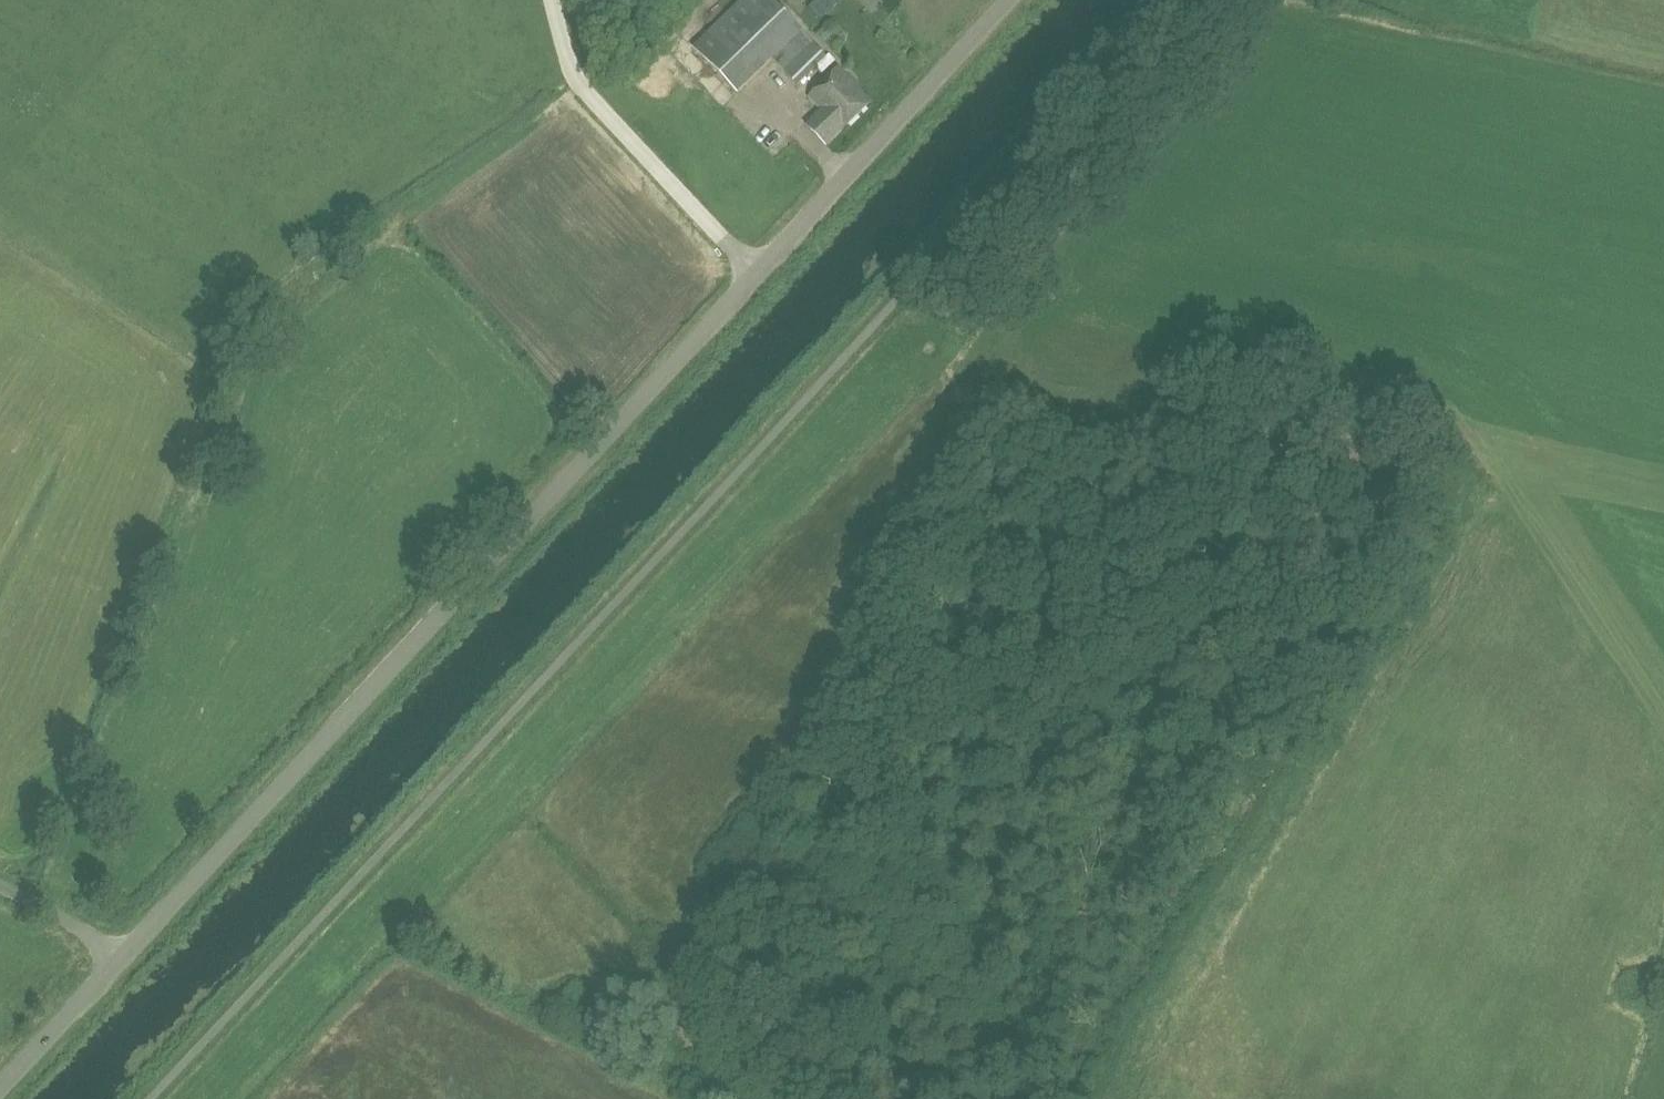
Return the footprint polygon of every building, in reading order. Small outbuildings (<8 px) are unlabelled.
[(776,0),(746,0),(698,46),(741,91),(776,58),(801,84),(830,56),(776,0)] [(872,15),(888,0),(858,0),(872,15)] [(873,101),(841,68),(812,96),(824,109),(809,123),(829,144),(873,101)]
